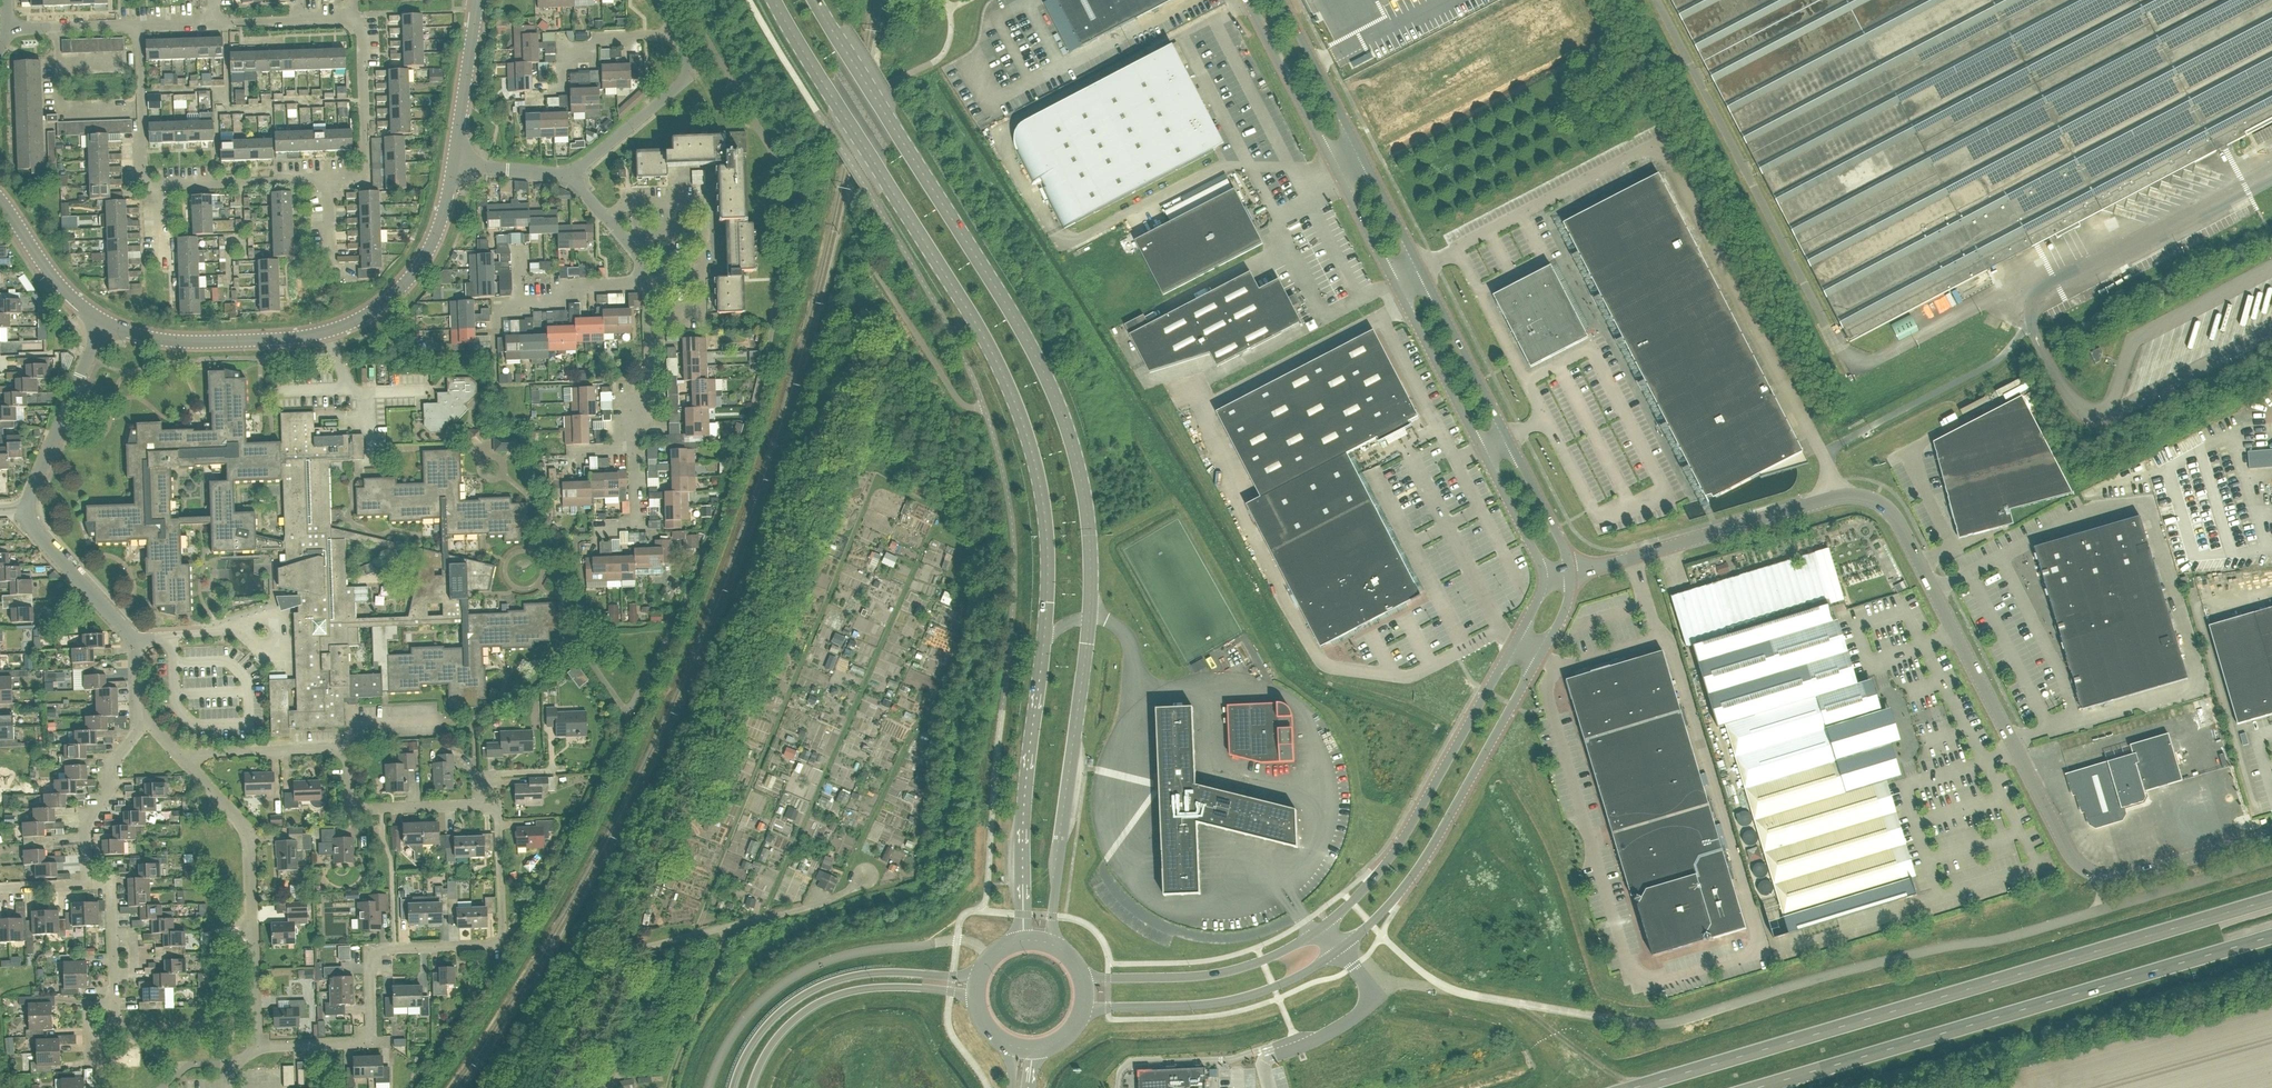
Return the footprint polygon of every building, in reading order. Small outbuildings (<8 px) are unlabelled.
[(560,7),(560,0),(537,0),(538,8),(560,7)] [(1058,0),(1052,0),(1045,3),(1071,53),(1083,47),(1058,0)] [(1083,47),(1135,20),(1136,21),(1138,19),(1174,0),(1058,0),(1083,47)] [(2195,164),(2271,123),(2271,0),(1671,0),(1850,343),(2103,211),(2113,214),(2115,206),(2124,208),(2127,200),(2135,202),(2138,194),(2147,197),(2149,188),(2158,191),(2161,182),(2169,185),(2172,176),(2181,179),(2183,170),(2192,173),(2195,164)] [(403,29),(423,29),(423,15),(402,16),(403,29)] [(515,50),(538,49),(537,35),(534,35),(534,27),(514,27),(515,50)] [(1031,53),(1040,50),(1033,28),(1024,31),(1031,53)] [(403,42),(423,41),(423,29),(403,29),(403,42)] [(210,39),(211,59),(224,58),(223,38),(210,39)] [(185,60),(198,59),(197,39),(185,40),(185,60)] [(198,59),(211,59),(210,39),(197,39),(198,59)] [(160,61),(173,60),(172,40),(159,41),(160,61)] [(173,60),(185,60),(185,40),(172,40),(173,60)] [(63,54),(71,54),(70,41),(62,41),(63,54)] [(146,61),(160,61),(159,41),(146,41),(146,61)] [(404,55),(424,54),(423,41),(403,42),(404,55)] [(531,63),(531,64),(538,64),(538,49),(515,50),(516,64),(531,63)] [(320,71),(333,70),(332,50),(320,51),(320,71)] [(332,50),(333,70),(346,70),(345,50),(332,50)] [(295,72),(308,71),(307,51),(294,52),(295,72)] [(308,71),(320,71),(320,51),(307,51),(308,71)] [(257,73),(270,73),(269,52),(256,53),(257,73)] [(270,73),(282,72),(282,52),(269,52),(270,73)] [(282,72),(295,72),(294,52),(282,52),(282,72)] [(1076,224),(1215,152),(1163,52),(1026,123),(1024,124),(1023,125),(1021,126),(1020,127),(1019,129),(1018,130),(1017,131),(1016,133),(1016,135),(1015,136),(1015,138),(1015,140),(1015,142),(1015,143),(1015,145),(1016,147),(1016,148),(1017,150),(1018,150),(1035,182),(1040,180),(1065,229),(1076,224)] [(230,54),(231,74),(244,74),(243,53),(230,54)] [(244,74),(257,73),(256,53),(243,53),(244,74)] [(424,54),(404,55),(404,68),(424,67),(424,54)] [(42,175),(42,159),(38,62),(14,63),(18,171),(32,171),(32,176),(42,175)] [(531,77),(531,64),(531,63),(516,64),(508,64),(508,78),(531,77)] [(616,66),(617,89),(631,88),(631,80),(639,80),(638,68),(630,68),(630,65),(616,66)] [(603,89),(617,89),(616,66),(602,66),(603,89)] [(389,84),(409,83),(409,70),(388,71),(389,84)] [(531,77),(508,78),(509,93),(532,92),(531,77)] [(389,97),(410,96),(409,83),(389,84),(389,97)] [(645,97),(646,97),(645,87),(626,104),(632,110),(639,103),(645,97)] [(585,90),(586,113),(586,121),(600,120),(599,89),(585,90)] [(571,113),(586,113),(585,90),(570,90),(571,113)] [(390,109),(410,109),(410,96),(389,97),(390,109)] [(525,116),(526,138),(540,138),(540,115),(526,115),(526,107),(520,107),(520,116),(525,116)] [(390,122),(410,121),(410,109),(390,109),(390,122)] [(540,138),(554,137),(553,114),(540,115),(540,138)] [(553,114),(554,137),(569,137),(568,114),(553,114)] [(410,121),(390,122),(391,135),(411,135),(410,121)] [(188,143),(201,143),(200,122),(187,123),(188,143)] [(200,122),(201,143),(214,142),(213,122),(200,122)] [(163,144),(175,144),(175,123),(162,124),(163,144)] [(175,144),(188,143),(187,123),(175,123),(175,144)] [(150,144),(163,144),(162,124),(149,124),(150,144)] [(58,137),(66,137),(65,126),(58,126),(59,126),(59,136),(58,136),(58,137)] [(314,152),(327,152),(326,131),(313,132),(314,152)] [(327,152),(339,151),(339,131),(326,131),(327,152)] [(339,131),(339,151),(353,151),(352,131),(339,131)] [(289,153),(301,152),(301,132),(288,133),(289,153)] [(301,152),(314,152),(313,132),(301,132),(301,152)] [(744,226),(741,154),(747,153),(746,137),(746,132),(744,132),(726,133),(727,154),(725,155),(725,139),(672,141),(672,153),(636,155),(637,178),(668,177),(667,164),(725,162),(725,169),(719,170),(721,223),(728,222),(730,278),(718,279),(719,314),(742,313),(741,272),(753,272),(751,226),(744,226)] [(276,153),(289,153),(288,133),(275,133),(276,153)] [(89,149),(109,148),(122,148),(121,142),(109,143),(108,135),(88,136),(89,149)] [(384,151),(405,150),(404,137),(384,138),(384,151)] [(247,161),(260,161),(259,140),(246,141),(247,161)] [(259,140),(260,161),(273,160),(272,140),(259,140)] [(221,162),(235,162),(234,141),(221,142),(221,144),(221,162)] [(235,162),(247,161),(246,141),(234,141),(235,162)] [(89,162),(109,161),(109,148),(89,149),(89,162)] [(385,163),(405,163),(405,150),(384,151),(385,163)] [(89,162),(90,174),(110,174),(123,173),(122,168),(110,168),(109,161),(89,162)] [(385,176),(406,175),(405,163),(385,163),(385,176)] [(110,186),(123,186),(123,180),(110,181),(110,174),(90,174),(90,187),(110,186)] [(406,175),(385,176),(386,189),(406,188),(406,175)] [(1683,221),(1659,175),(1564,224),(1588,270),(1683,221)] [(111,199),(110,186),(90,187),(90,200),(111,199)] [(359,205),(380,205),(379,191),(359,192),(359,205)] [(272,207),(292,206),(292,193),(271,193),(272,207)] [(192,210),(212,209),(212,196),(192,197),(192,210)] [(1238,196),(1138,248),(1166,302),(1266,250),(1238,196)] [(529,212),(530,212),(529,205),(518,205),(518,200),(515,201),(515,228),(529,227),(530,227),(529,212)] [(502,228),(515,228),(515,201),(511,201),(511,205),(501,206),(502,228)] [(106,216),(127,215),(126,202),(106,202),(106,216)] [(360,218),(380,217),(380,205),(359,205),(360,218)] [(272,219),(293,218),(292,206),(272,207),(272,219)] [(487,229),(502,228),(501,206),(486,206),(487,229)] [(193,223),(213,222),(212,209),(192,210),(193,223)] [(558,227),(557,211),(543,212),(544,234),(558,234),(558,227)] [(543,212),(530,212),(529,212),(530,227),(529,227),(529,234),(529,235),(530,235),(544,234),(543,212)] [(127,215),(106,216),(101,216),(101,228),(107,228),(127,227),(127,228),(140,227),(140,222),(131,222),(129,221),(127,221),(127,215)] [(1693,232),(1698,230),(1693,216),(1688,218),(1693,232)] [(360,230),(380,230),(380,217),(360,218),(347,219),(347,224),(360,224),(360,230)] [(273,232),(293,231),(293,218),(272,219),(273,232)] [(1588,270),(1611,315),(1706,266),(1683,221),(1588,270)] [(213,222),(193,223),(193,236),(213,235),(213,222)] [(558,250),(572,249),(572,226),(558,227),(558,234),(558,250)] [(572,226),(572,249),(587,249),(587,242),(593,242),(593,226),(572,226)] [(127,240),(127,228),(127,227),(107,228),(107,241),(127,240)] [(361,243),(381,242),(380,230),(360,230),(360,231),(347,231),(348,237),(360,237),(361,243)] [(273,244),(294,244),(293,231),(273,232),(273,244)] [(178,252),(198,252),(198,238),(178,239),(178,252)] [(108,253),(128,253),(127,240),(107,241),(108,253)] [(479,251),(488,251),(488,242),(486,240),(479,240),(479,251)] [(361,256),(381,255),(381,242),(361,243),(361,256)] [(294,244),(273,244),(274,257),(294,257),(294,244)] [(178,252),(179,265),(199,264),(204,264),(204,259),(199,259),(198,252),(178,252)] [(141,265),(141,260),(128,260),(128,253),(108,253),(108,266),(128,265),(128,266),(141,265)] [(498,268),(509,268),(509,262),(493,263),(493,254),(470,255),(470,269),(493,269),(493,268),(498,268)] [(660,262),(673,262),(673,255),(673,254),(659,254),(660,262)] [(361,262),(362,269),(358,269),(358,279),(378,279),(378,268),(382,268),(381,255),(361,256),(357,256),(348,257),(339,257),(339,263),(349,262),(357,262),(361,262)] [(259,275),(279,274),(279,261),(258,262),(259,275)] [(179,278),(199,277),(199,264),(179,265),(179,278)] [(128,266),(128,265),(108,266),(109,279),(129,278),(128,266)] [(1706,266),(1611,315),(1635,361),(1730,312),(1706,266)] [(1513,332),(1570,303),(1551,267),(1494,297),(1513,332)] [(471,284),(494,283),(493,269),(470,269),(471,284)] [(433,285),(450,284),(450,271),(443,271),(442,273),(436,281),(433,285)] [(1217,367),(1300,324),(1301,327),(1303,326),(1302,323),(1300,323),(1292,308),(1299,304),(1296,306),(1292,297),(1288,299),(1279,283),(1261,293),(1251,273),(1131,336),(1150,373),(1211,354),(1217,367)] [(259,287),(280,287),(279,274),(259,275),(259,287)] [(179,290),(200,289),(199,277),(179,278),(179,290)] [(129,278),(109,279),(109,292),(129,291),(129,278)] [(494,296),(494,283),(471,284),(465,284),(466,298),(494,296)] [(260,300),(280,299),(280,287),(259,287),(260,300)] [(180,303),(200,302),(205,302),(205,289),(200,289),(179,290),(180,303)] [(0,301),(0,314),(0,315),(10,315),(21,315),(21,300),(20,300),(20,294),(2,294),(2,301),(0,301)] [(629,308),(641,307),(641,294),(628,295),(629,308)] [(280,299),(260,300),(260,313),(280,313),(280,299)] [(451,316),(474,315),(473,301),(450,302),(451,316)] [(200,302),(180,303),(180,316),(201,315),(200,302)] [(590,342),(589,319),(580,319),(580,303),(574,304),(575,319),(574,319),(575,327),(576,342),(587,342),(587,349),(590,349),(590,342)] [(1570,303),(1513,332),(1531,368),(1588,338),(1570,303)] [(576,350),(576,342),(575,327),(574,319),(575,319),(574,304),(568,304),(569,312),(568,312),(569,327),(561,327),(562,350),(576,350)] [(602,318),(602,311),(602,307),(597,307),(596,308),(596,319),(589,319),(590,342),(604,341),(604,334),(603,334),(603,318),(602,318)] [(614,340),(618,340),(616,310),(602,311),(602,318),(603,318),(603,334),(604,334),(614,333),(614,340)] [(616,310),(618,340),(621,340),(621,333),(631,333),(631,310),(616,310)] [(29,331),(39,331),(40,324),(37,324),(37,311),(34,311),(34,325),(29,324),(29,331)] [(548,351),(562,350),(561,327),(553,328),(552,312),(547,312),(547,321),(547,335),(548,335),(548,351)] [(1658,407),(1754,357),(1730,312),(1635,361),(1658,407)] [(11,329),(10,315),(0,315),(0,314),(0,329),(11,329)] [(490,315),(481,315),(474,315),(451,316),(451,330),(474,329),(474,319),(477,319),(477,321),(490,321),(490,315)] [(498,329),(507,328),(507,315),(498,315),(498,329)] [(506,360),(520,359),(519,321),(511,321),(512,337),(505,337),(505,338),(498,338),(498,352),(506,352),(506,360)] [(535,365),(534,336),(525,336),(525,321),(519,321),(520,359),(531,359),(531,365),(535,365)] [(474,329),(451,330),(452,344),(464,344),(464,350),(477,349),(477,343),(475,343),(474,329)] [(1217,413),(1261,498),(1348,453),(1349,454),(1377,439),(1379,444),(1412,427),(1409,422),(1419,417),(1374,331),(1217,413)] [(549,358),(548,351),(548,335),(547,335),(534,336),(535,365),(537,365),(537,359),(549,358)] [(683,353),(706,352),(705,338),(682,339),(683,353)] [(2103,352),(2101,348),(2090,353),(2096,364),(2100,362),(2103,352)] [(683,367),(706,366),(706,352),(683,353),(683,367)] [(1754,357),(1658,407),(1682,452),(1777,403),(1754,357)] [(37,379),(37,380),(49,380),(48,365),(38,365),(38,359),(29,359),(29,366),(26,366),(27,373),(27,380),(37,379)] [(683,367),(684,381),(691,381),(691,380),(707,380),(706,366),(683,367)] [(363,479),(364,488),(356,489),(356,501),(357,518),(389,517),(389,523),(422,522),(422,520),(441,519),(442,554),(426,550),(403,545),(404,540),(396,538),(393,543),(331,529),(330,517),(328,461),(353,460),(364,460),(363,435),(352,435),(352,444),(349,444),(348,436),(337,436),(337,428),(335,428),(314,429),(314,413),(281,414),(282,444),(281,444),(281,443),(247,444),(245,413),(248,413),(246,379),(240,380),(240,374),(224,370),(224,372),(208,373),(208,377),(209,414),(211,414),(212,424),(215,424),(215,432),(212,434),(204,435),(204,432),(194,432),(194,430),(185,431),(162,432),(162,424),(137,425),(137,431),(131,431),(128,443),(128,446),(126,446),(127,479),(133,479),(134,499),(134,505),(86,507),(87,523),(85,523),(90,539),(96,538),(96,545),(129,544),(129,542),(139,541),(139,539),(147,538),(148,539),(150,541),(150,549),(147,549),(148,559),(145,559),(146,576),(152,576),(153,607),(153,608),(156,608),(160,608),(160,609),(160,613),(176,617),(176,615),(185,615),(192,615),(190,566),(182,566),(180,526),(211,525),(212,553),(224,553),(231,553),(237,552),(276,551),(291,551),(292,566),(286,567),(280,569),(281,585),(297,589),(298,595),(298,613),(294,614),(296,680),(270,681),(272,737),(290,736),(290,728),(344,726),(343,699),(383,697),(382,692),(388,692),(388,694),(421,692),(421,686),(448,685),(449,709),(466,708),(478,707),(477,701),(487,700),(485,667),(483,667),(482,649),(500,648),(501,650),(534,649),(533,642),(550,641),(549,632),(557,632),(557,620),(556,603),(523,604),(523,611),(507,612),(507,614),(468,615),(467,592),(489,592),(495,567),(495,566),(448,555),(447,536),(488,534),(488,536),(504,536),(504,542),(521,542),(521,533),(528,532),(528,520),(528,504),(512,504),(511,498),(478,499),(478,501),(460,502),(460,483),(462,483),(460,450),(422,452),(424,484),(397,485),(397,478),(363,479)] [(38,394),(37,380),(37,379),(27,380),(27,373),(18,373),(18,380),(16,380),(16,387),(17,394),(27,393),(27,394),(38,394)] [(457,379),(456,378),(447,378),(447,394),(448,394),(449,398),(443,398),(443,404),(439,404),(439,403),(423,404),(423,413),(425,413),(425,426),(431,432),(439,432),(445,426),(444,418),(449,418),(455,424),(468,409),(463,403),(462,399),(470,398),(476,393),(475,384),(469,379),(457,379)] [(691,380),(691,381),(692,394),(722,393),(722,391),(715,391),(715,379),(707,380),(691,380)] [(27,408),(27,394),(27,393),(17,394),(16,387),(7,387),(8,394),(5,394),(6,401),(6,408),(16,408),(27,408)] [(571,403),(594,402),(594,388),(571,388),(571,403)] [(692,394),(692,408),(708,408),(716,408),(715,397),(722,397),(722,393),(692,394)] [(2053,456),(2022,397),(1934,443),(1945,485),(2053,456)] [(16,408),(6,408),(6,401),(0,401),(0,422),(17,422),(16,408)] [(587,416),(595,416),(594,402),(571,403),(572,416),(572,417),(587,416)] [(1761,478),(1797,467),(1809,464),(1806,459),(1777,403),(1682,452),(1706,498),(1716,495),(1717,497),(1760,475),(1761,478)] [(685,423),(708,422),(708,408),(692,408),(685,408),(685,423)] [(572,416),(564,417),(565,431),(588,430),(587,416),(572,417),(572,416)] [(708,422),(685,423),(686,437),(709,436),(708,422)] [(565,431),(565,445),(588,444),(588,430),(565,431)] [(468,431),(468,443),(481,443),(480,431),(468,431)] [(684,434),(667,435),(668,443),(684,443),(684,434)] [(8,459),(9,459),(22,458),(22,437),(7,437),(7,440),(0,440),(1,449),(8,449),(8,459)] [(495,452),(522,451),(521,437),(494,438),(495,452)] [(690,442),(684,443),(668,443),(668,450),(670,450),(671,464),(694,463),(694,449),(690,449),(690,442)] [(9,459),(8,459),(8,449),(1,449),(0,449),(0,470),(9,470),(9,459)] [(585,465),(593,465),(594,453),(585,453),(585,465)] [(1348,453),(1261,498),(1247,505),(1272,553),(1373,501),(1349,454),(1348,453)] [(2002,528),(2013,525),(2014,525),(2010,510),(2073,494),(2053,456),(1945,485),(1960,539),(1993,530),(2002,528)] [(656,465),(648,465),(648,471),(648,472),(671,471),(671,478),(695,477),(694,463),(671,464),(656,465)] [(562,497),(562,507),(577,506),(576,483),(562,484),(561,473),(556,473),(556,469),(548,469),(549,484),(553,484),(553,497),(562,497)] [(603,475),(604,498),(619,497),(618,488),(627,488),(627,471),(618,472),(618,474),(603,475)] [(591,498),(604,498),(603,475),(589,475),(589,483),(590,483),(590,498),(591,498)] [(687,492),(695,492),(695,477),(671,478),(672,492),(687,492)] [(591,506),(591,498),(590,498),(590,483),(589,483),(576,483),(577,506),(591,506)] [(688,506),(687,492),(672,492),(664,492),(657,492),(657,493),(648,493),(649,499),(664,499),(665,506),(688,506)] [(1296,600),(1346,575),(1397,548),(1373,501),(1272,553),(1296,600)] [(688,506),(665,506),(665,529),(680,528),(680,520),(688,520),(688,506)] [(2051,602),(2156,571),(2140,517),(2035,548),(2051,602)] [(616,541),(624,540),(624,528),(615,528),(616,541)] [(700,549),(699,535),(687,536),(686,532),(672,532),(672,540),(684,540),(684,549),(700,549)] [(648,549),(649,575),(663,575),(663,572),(663,564),(671,563),(670,540),(656,541),(656,549),(648,549)] [(885,561),(889,551),(881,548),(877,558),(885,561)] [(1346,575),(1371,622),(1421,596),(1397,548),(1346,575)] [(635,576),(649,575),(648,549),(634,550),(634,557),(635,573),(635,576)] [(9,568),(9,554),(0,555),(0,569),(10,568),(9,568)] [(635,580),(635,576),(635,573),(634,557),(620,558),(621,581),(635,580)] [(586,582),(607,581),(606,558),(585,559),(586,582)] [(607,581),(621,581),(620,558),(606,558),(607,581)] [(1789,578),(1794,578),(1794,558),(1781,558),(1782,566),(1789,566),(1789,578)] [(1724,559),(1712,563),(1715,572),(1727,568),(1724,559)] [(21,581),(21,568),(9,568),(10,568),(0,569),(0,590),(11,589),(11,582),(21,582),(21,581)] [(2067,656),(2172,625),(2156,571),(2051,602),(2067,656)] [(1321,648),(1371,622),(1346,575),(1296,600),(1321,648)] [(1900,577),(1890,582),(1894,588),(1904,583),(1900,577)] [(14,603),(33,602),(32,595),(33,595),(32,581),(21,581),(21,582),(11,582),(11,589),(11,596),(14,596),(14,603)] [(664,595),(673,590),(669,583),(660,589),(664,595)] [(936,598),(944,601),(948,590),(939,587),(936,598)] [(33,602),(14,603),(14,609),(12,609),(12,624),(34,623),(33,609),(33,602)] [(630,624),(637,624),(636,605),(629,605),(630,624)] [(609,624),(619,624),(619,606),(609,606),(609,624)] [(1718,729),(1726,726),(1779,902),(1764,906),(1774,938),(1917,895),(1883,783),(1892,780),(1882,748),(1891,746),(1882,714),(1873,717),(1863,685),(1854,687),(1829,606),(1693,647),(1718,729)] [(2209,627),(2237,725),(2271,714),(2271,608),(2209,627)] [(856,635),(859,628),(850,624),(847,631),(856,635)] [(2172,625),(2067,656),(2083,710),(2188,679),(2172,625)] [(929,628),(926,633),(934,636),(936,631),(929,628)] [(1355,647),(1364,644),(1358,630),(1350,634),(1355,647)] [(94,649),(94,656),(103,656),(102,649),(105,649),(104,635),(83,636),(84,649),(94,649)] [(840,635),(836,644),(842,647),(846,638),(840,635)] [(73,670),(94,670),(94,669),(92,669),(92,663),(94,663),(94,656),(94,649),(84,649),(72,649),(73,664),(73,663),(73,670)] [(1567,681),(1585,743),(1682,714),(1663,652),(1567,681)] [(1196,673),(1208,667),(1204,659),(1191,666),(1196,673)] [(848,660),(845,668),(859,673),(862,665),(848,660)] [(574,681),(583,674),(577,666),(568,673),(574,681)] [(53,669),(54,676),(63,675),(62,668),(53,669)] [(104,675),(103,669),(94,669),(94,670),(94,676),(85,676),(85,690),(96,690),(106,689),(106,682),(106,675),(104,675)] [(13,691),(12,678),(15,678),(15,671),(0,671),(0,692),(13,691)] [(97,704),(118,703),(118,689),(115,689),(115,682),(106,682),(106,689),(96,690),(97,704)] [(0,692),(0,712),(17,711),(16,704),(13,704),(13,691),(0,692)] [(1917,714),(1932,708),(1930,702),(1915,708),(1917,714)] [(118,703),(97,704),(97,717),(107,717),(107,724),(108,724),(128,723),(127,723),(127,721),(124,719),(116,719),(116,717),(119,717),(118,703)] [(1240,706),(1240,730),(1241,759),(1262,764),(1295,762),(1293,717),(1293,716),(1293,715),(1292,713),(1292,712),(1291,711),(1291,710),(1290,709),(1289,708),(1288,707),(1287,707),(1285,705),(1283,705),(1282,704),(1279,704),(1240,706)] [(556,713),(556,708),(546,709),(547,727),(556,727),(556,736),(586,735),(586,712),(556,713)] [(1297,811),(1197,786),(1193,708),(1157,709),(1165,896),(1201,895),(1198,824),(1298,849),(1297,811)] [(14,727),(13,714),(0,714),(0,728),(14,727)] [(1700,775),(1682,714),(1585,743),(1604,804),(1700,775)] [(108,731),(108,724),(107,724),(107,717),(97,717),(86,717),(86,731),(86,732),(97,731),(97,738),(106,738),(105,731),(108,731)] [(0,728),(0,741),(0,748),(18,747),(18,740),(14,740),(14,727),(0,728)] [(1229,730),(1230,756),(1241,759),(1240,730),(1229,730)] [(97,745),(97,738),(97,731),(86,732),(86,731),(75,731),(76,745),(76,746),(86,745),(86,752),(95,752),(95,745),(97,745)] [(487,757),(502,757),(502,753),(533,752),(532,731),(501,732),(501,744),(487,744),(487,757)] [(2182,781),(2168,734),(2130,746),(2132,755),(2065,775),(2069,774),(2074,793),(2078,792),(2083,810),(2087,809),(2092,824),(2096,826),(2120,819),(2123,814),(2121,808),(2143,802),(2145,797),(2144,792),(2182,781)] [(413,748),(414,739),(395,738),(395,748),(413,748)] [(76,746),(76,745),(65,746),(65,755),(60,755),(61,764),(65,766),(75,766),(84,766),(87,765),(87,766),(95,766),(95,765),(95,763),(92,762),(84,762),(84,760),(87,759),(86,752),(86,745),(76,746)] [(780,747),(781,754),(791,753),(790,745),(780,747)] [(387,792),(407,791),(406,769),(413,769),(412,755),(399,756),(400,766),(386,766),(387,792)] [(435,790),(453,790),(452,770),(455,769),(454,755),(439,756),(440,764),(434,764),(435,790)] [(796,770),(799,761),(793,759),(790,768),(796,770)] [(76,787),(77,787),(96,787),(96,780),(87,780),(87,766),(87,765),(84,766),(75,766),(65,766),(66,781),(76,781),(76,787)] [(768,786),(772,772),(763,770),(760,783),(768,786)] [(275,798),(274,773),(245,774),(246,795),(267,794),(267,798),(275,798)] [(1746,929),(1700,775),(1604,804),(1631,897),(1635,896),(1653,957),(1746,929)] [(156,798),(156,799),(167,798),(167,784),(169,784),(168,777),(147,778),(148,784),(145,784),(146,791),(146,799),(156,798)] [(555,791),(554,778),(529,779),(530,787),(515,787),(516,805),(525,805),(525,806),(541,805),(541,792),(555,791)] [(74,794),(77,794),(77,787),(76,787),(76,781),(66,781),(55,781),(55,795),(65,795),(66,802),(74,801),(74,794)] [(325,801),(325,792),(321,792),(320,782),(294,782),(295,794),(285,794),(285,809),(298,808),(298,802),(311,801),(311,802),(311,803),(312,804),(312,805),(313,806),(314,807),(315,808),(316,808),(317,808),(318,808),(319,808),(320,808),(321,808),(322,807),(323,807),(324,806),(324,805),(325,805),(325,804),(325,803),(325,802),(325,801)] [(837,799),(842,791),(837,788),(832,796),(837,799)] [(156,812),(156,799),(156,798),(146,799),(146,791),(137,791),(137,798),(135,799),(135,806),(135,805),(135,813),(145,812),(145,813),(156,812)] [(66,808),(66,802),(65,795),(55,795),(44,795),(45,809),(55,809),(55,816),(64,816),(64,808),(66,808)] [(858,807),(860,801),(853,797),(850,803),(858,807)] [(780,813),(790,817),(794,806),(784,802),(780,813)] [(146,827),(145,813),(145,812),(135,813),(135,805),(135,806),(126,806),(126,813),(124,813),(124,820),(125,820),(125,827),(135,827),(146,827)] [(55,822),(55,816),(55,809),(45,809),(34,809),(34,823),(44,823),(44,830),(53,829),(53,823),(55,822)] [(273,827),(283,826),(282,817),(277,817),(277,818),(272,818),(273,827)] [(775,832),(786,832),(787,817),(775,817),(775,832)] [(124,841),(135,841),(135,827),(125,827),(125,820),(124,820),(112,820),(107,820),(107,827),(113,827),(113,834),(114,834),(114,841),(124,841)] [(543,848),(543,839),(549,839),(549,832),(553,832),(553,821),(539,822),(539,829),(517,830),(517,848),(527,847),(527,849),(543,848)] [(45,837),(44,830),(44,823),(34,823),(23,823),(23,838),(24,838),(24,844),(42,844),(42,837),(45,837)] [(423,845),(422,825),(403,826),(404,839),(403,839),(403,841),(404,841),(404,846),(407,846),(414,852),(414,862),(423,862),(423,858),(423,845)] [(438,837),(438,825),(422,825),(423,845),(433,845),(433,853),(447,853),(447,849),(446,836),(438,837)] [(335,839),(334,830),(321,830),(322,843),(319,843),(319,856),(334,855),(335,864),(352,863),(352,847),(353,847),(353,838),(335,839)] [(771,833),(765,861),(775,863),(781,837),(776,836),(776,834),(771,833)] [(124,855),(124,841),(114,841),(114,834),(113,834),(105,834),(105,841),(103,841),(103,855),(124,855)] [(297,869),(296,851),(303,851),(303,834),(289,835),(289,844),(277,844),(277,853),(278,853),(279,869),(297,869)] [(303,834),(303,851),(311,850),(311,834),(303,834)] [(469,839),(469,858),(484,857),(484,852),(493,851),(492,835),(477,835),(477,838),(469,839)] [(455,862),(455,858),(469,858),(469,839),(460,839),(460,836),(446,836),(447,849),(447,853),(447,862),(455,862)] [(749,850),(753,838),(746,836),(742,848),(749,850)] [(45,857),(45,850),(43,850),(42,844),(24,844),(24,851),(24,866),(36,865),(35,865),(45,865),(45,857)] [(56,857),(45,857),(45,865),(35,865),(36,865),(36,879),(57,878),(57,881),(70,880),(70,874),(57,875),(57,864),(54,864),(54,861),(57,861),(56,857)] [(150,879),(161,879),(160,865),(167,865),(166,858),(141,859),(141,865),(139,865),(139,872),(140,872),(140,879),(150,879)] [(883,867),(889,869),(892,861),(886,859),(883,867)] [(185,870),(185,878),(194,878),(194,870),(185,870)] [(832,894),(839,880),(819,871),(815,880),(820,882),(818,887),(832,894)] [(150,893),(150,879),(140,879),(140,872),(139,872),(130,873),(131,879),(128,879),(129,893),(150,893)] [(306,891),(295,891),(295,900),(306,900),(306,891)] [(121,914),(132,914),(141,914),(140,907),(151,906),(150,893),(129,893),(129,907),(132,907),(132,910),(129,910),(126,908),(121,908),(121,914)] [(448,911),(448,900),(448,893),(435,893),(435,897),(425,897),(425,899),(425,904),(426,925),(441,924),(441,911),(448,911)] [(741,905),(749,906),(751,895),(743,894),(741,905)] [(360,930),(378,930),(378,913),(379,913),(379,911),(388,911),(387,896),(371,896),(371,903),(359,904),(360,930)] [(471,909),(472,928),(487,928),(486,914),(495,914),(494,898),(485,899),(485,909),(471,909)] [(426,925),(425,904),(425,899),(413,900),(401,900),(402,920),(410,920),(410,925),(426,925)] [(472,928),(471,909),(457,909),(457,899),(448,900),(448,911),(449,915),(457,915),(458,929),(472,928)] [(9,919),(2,919),(1,903),(0,903),(0,943),(10,943),(9,919)] [(9,919),(10,943),(23,942),(23,919),(24,919),(23,903),(16,903),(17,919),(9,919)] [(73,927),(86,927),(85,903),(72,904),(72,913),(65,913),(66,920),(66,931),(73,931),(73,927)] [(98,912),(98,903),(85,903),(86,927),(98,926),(99,930),(106,929),(105,912),(98,912)] [(272,945),(296,944),(295,923),(308,922),(307,904),(288,905),(288,922),(271,923),(272,945)] [(162,920),(162,906),(151,906),(140,907),(141,914),(141,921),(144,921),(144,923),(138,924),(138,921),(132,921),(133,928),(153,927),(153,920),(162,920)] [(33,935),(47,935),(46,911),(32,912),(32,921),(25,922),(26,939),(31,939),(33,939),(33,935)] [(66,920),(59,920),(59,911),(46,911),(47,935),(59,934),(59,938),(67,937),(66,931),(66,920)] [(174,933),(173,919),(162,920),(153,920),(153,927),(153,934),(155,934),(155,941),(164,940),(164,934),(174,933)] [(167,954),(186,953),(185,947),(185,932),(174,933),(164,934),(164,940),(164,948),(167,948),(167,954)] [(351,960),(350,947),(339,947),(339,961),(351,960)] [(166,975),(175,974),(175,975),(187,974),(186,960),(186,953),(167,954),(156,954),(156,957),(158,959),(163,959),(165,961),(165,967),(166,975)] [(64,976),(87,975),(87,962),(78,963),(78,955),(60,956),(61,963),(64,963),(64,976)] [(176,988),(175,975),(175,974),(166,975),(165,967),(156,968),(157,975),(154,975),(154,982),(155,982),(155,989),(165,988),(165,989),(176,988)] [(331,992),(353,991),(352,978),(341,978),(341,967),(324,968),(324,981),(330,980),(331,992)] [(433,997),(447,996),(447,986),(455,986),(454,969),(440,969),(440,984),(433,984),(433,997)] [(87,975),(64,976),(65,989),(61,990),(62,996),(79,996),(79,989),(88,989),(87,975)] [(165,1002),(165,989),(165,988),(155,989),(155,982),(154,982),(143,982),(144,1003),(140,1003),(140,1010),(158,1009),(157,1003),(165,1002)] [(422,1001),(422,987),(407,988),(408,1007),(420,1007),(420,1017),(430,1017),(429,1001),(422,1001)] [(394,1018),(393,1008),(408,1007),(407,988),(393,988),(393,1002),(385,1002),(386,1018),(394,1018)] [(353,991),(331,992),(331,1003),(325,1003),(326,1016),(343,1015),(342,1005),(354,1004),(353,991)] [(29,1018),(52,1017),(52,1004),(43,1004),(43,997),(33,997),(25,998),(19,998),(19,1005),(28,1005),(29,1018)] [(275,1028),(299,1027),(299,1019),(306,1019),(305,1001),(289,1001),(290,1009),(274,1009),(275,1028)] [(52,1017),(29,1018),(29,1031),(26,1031),(26,1038),(44,1037),(44,1031),(53,1030),(52,1017)] [(8,1033),(1,1033),(1,1049),(9,1049),(8,1033)] [(37,1053),(60,1053),(60,1045),(77,1045),(77,1038),(59,1038),(59,1040),(36,1041),(37,1053)] [(60,1053),(37,1053),(37,1062),(31,1062),(31,1074),(52,1073),(52,1066),(61,1066),(60,1053)] [(355,1079),(369,1078),(368,1058),(354,1058),(354,1072),(347,1072),(348,1087),(355,1087),(355,1079)] [(368,1058),(369,1078),(376,1078),(376,1084),(390,1083),(390,1071),(383,1071),(383,1058),(368,1058)] [(1140,1087),(1206,1087),(1206,1069),(1205,1068),(1202,1068),(1202,1065),(1197,1065),(1197,1069),(1177,1070),(1176,1066),(1167,1067),(1167,1070),(1139,1072),(1140,1087)] [(85,1078),(76,1079),(75,1072),(58,1073),(58,1080),(61,1080),(62,1087),(85,1087),(85,1078)]
